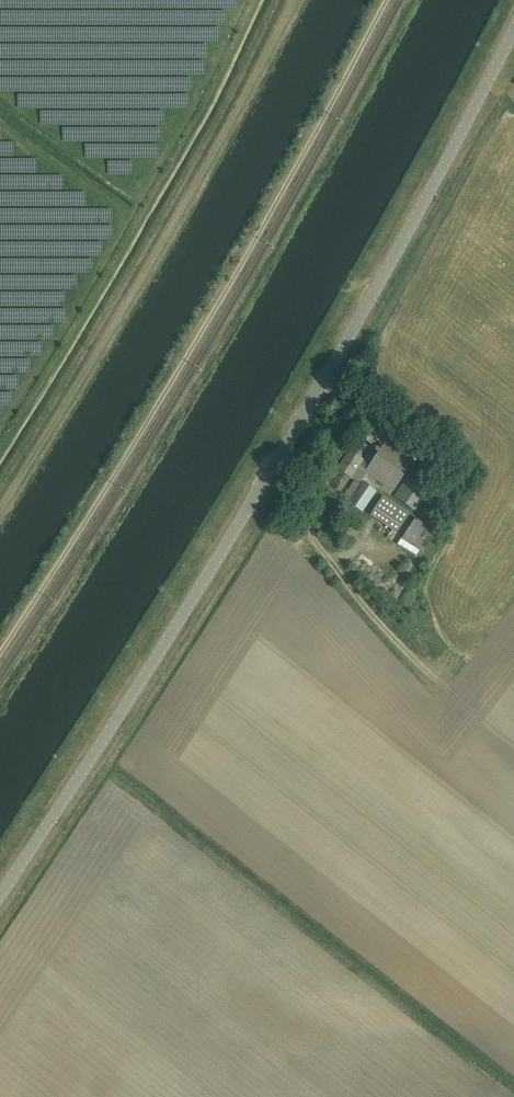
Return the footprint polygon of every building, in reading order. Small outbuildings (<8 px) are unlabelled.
[(414,461),(385,442),(369,467),(361,462),(362,461),(350,452),(338,470),(351,478),(352,477),(360,483),(366,473),(394,491),(414,461)] [(435,482),(413,467),(393,496),(415,511),(435,482)] [(376,491),(361,481),(347,502),(362,512),(376,491)] [(409,513),(383,496),(370,515),(396,532),(409,513)] [(427,525),(415,518),(401,540),(412,547),(427,525)] [(425,534),(416,545),(425,552),(433,540),(425,534)] [(388,586),(391,592),(398,590),(395,583),(388,586)]
